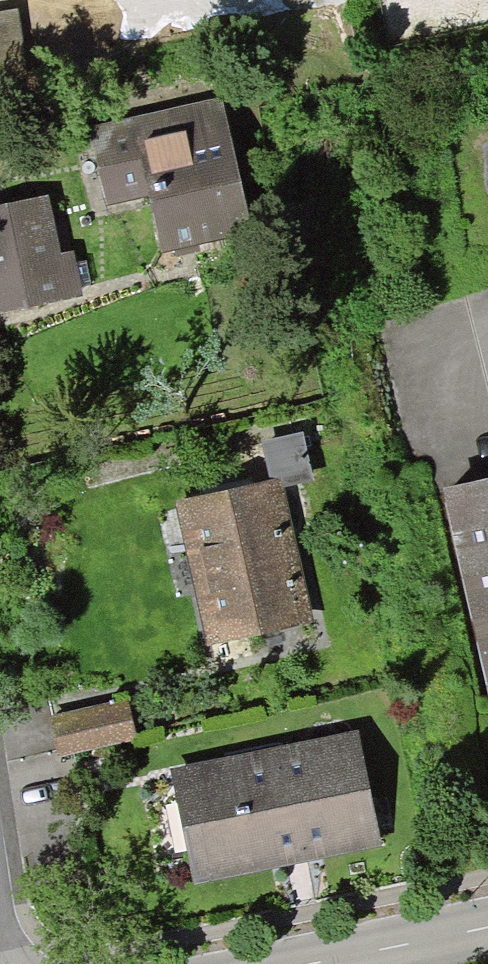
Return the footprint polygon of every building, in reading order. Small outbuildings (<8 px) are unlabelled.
[(161,250),(242,231),(217,122),(92,151),(105,205),(148,195),(161,250)] [(0,218),(0,312),(76,296),(70,265),(47,270),(34,211),(0,218)] [(444,496),(487,690),(487,486),(444,496)] [(299,623),(269,489),(182,509),(211,643),(299,623)] [(120,710),(52,725),(59,754),(127,739),(120,710)] [(184,777),(204,877),(367,844),(347,744),(184,777)]
